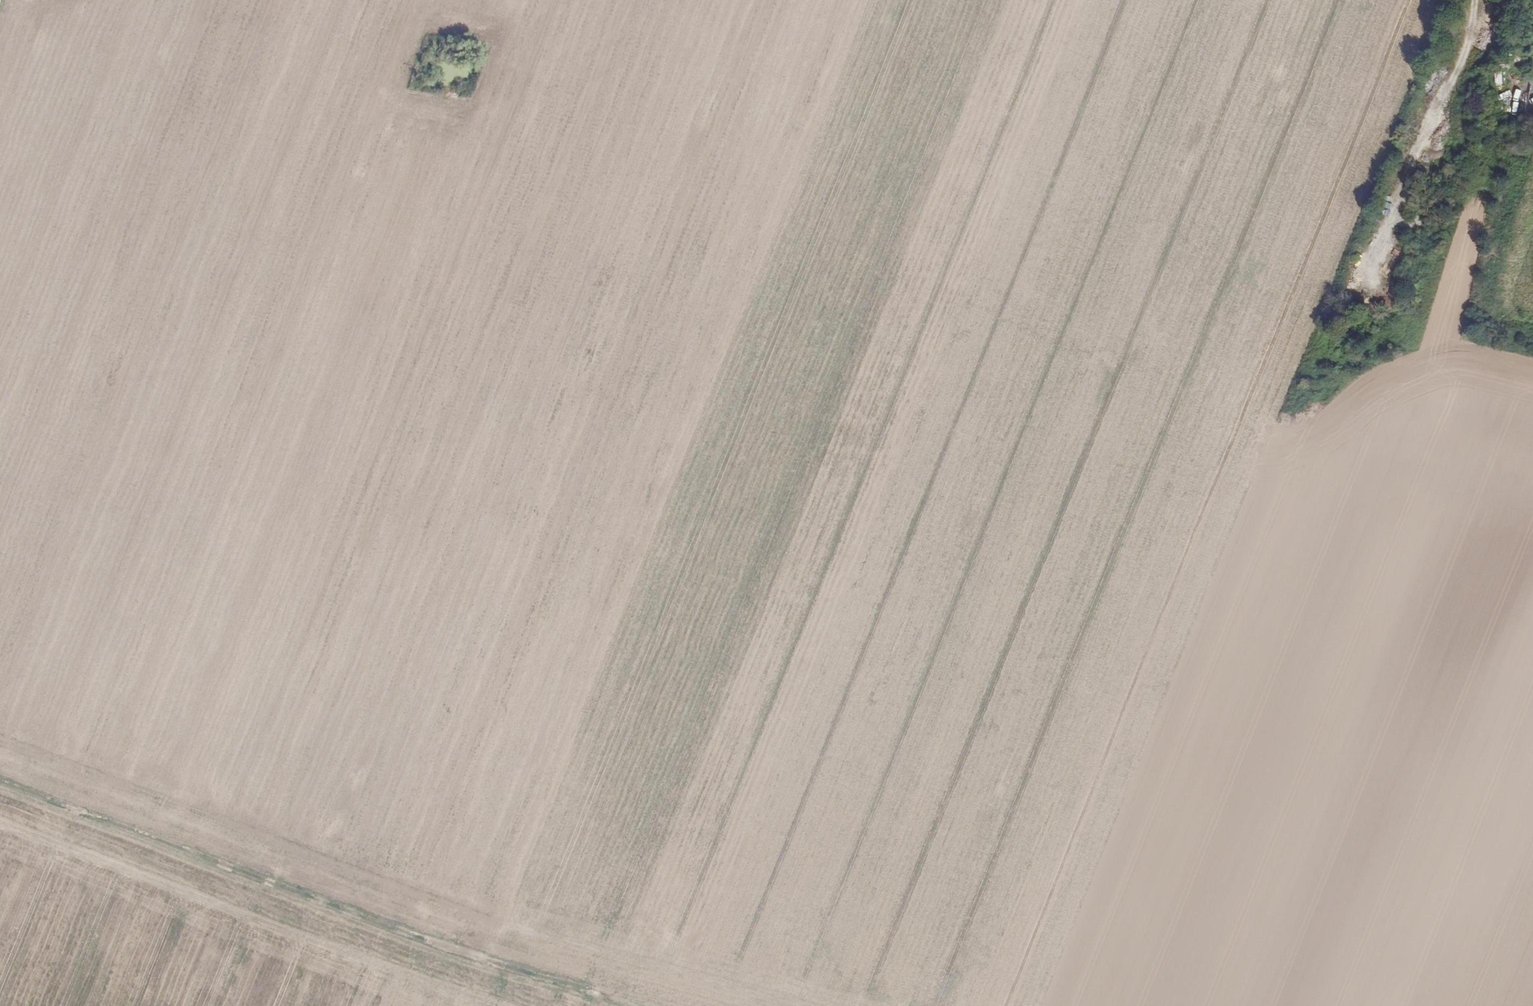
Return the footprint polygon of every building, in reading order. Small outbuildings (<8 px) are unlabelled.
[(448,63),(450,51),(448,51),(448,47),(442,46),(441,49),(438,49),(435,60),(448,63)] [(1526,272),(1524,279),(1532,281),(1532,273),(1526,272)]
